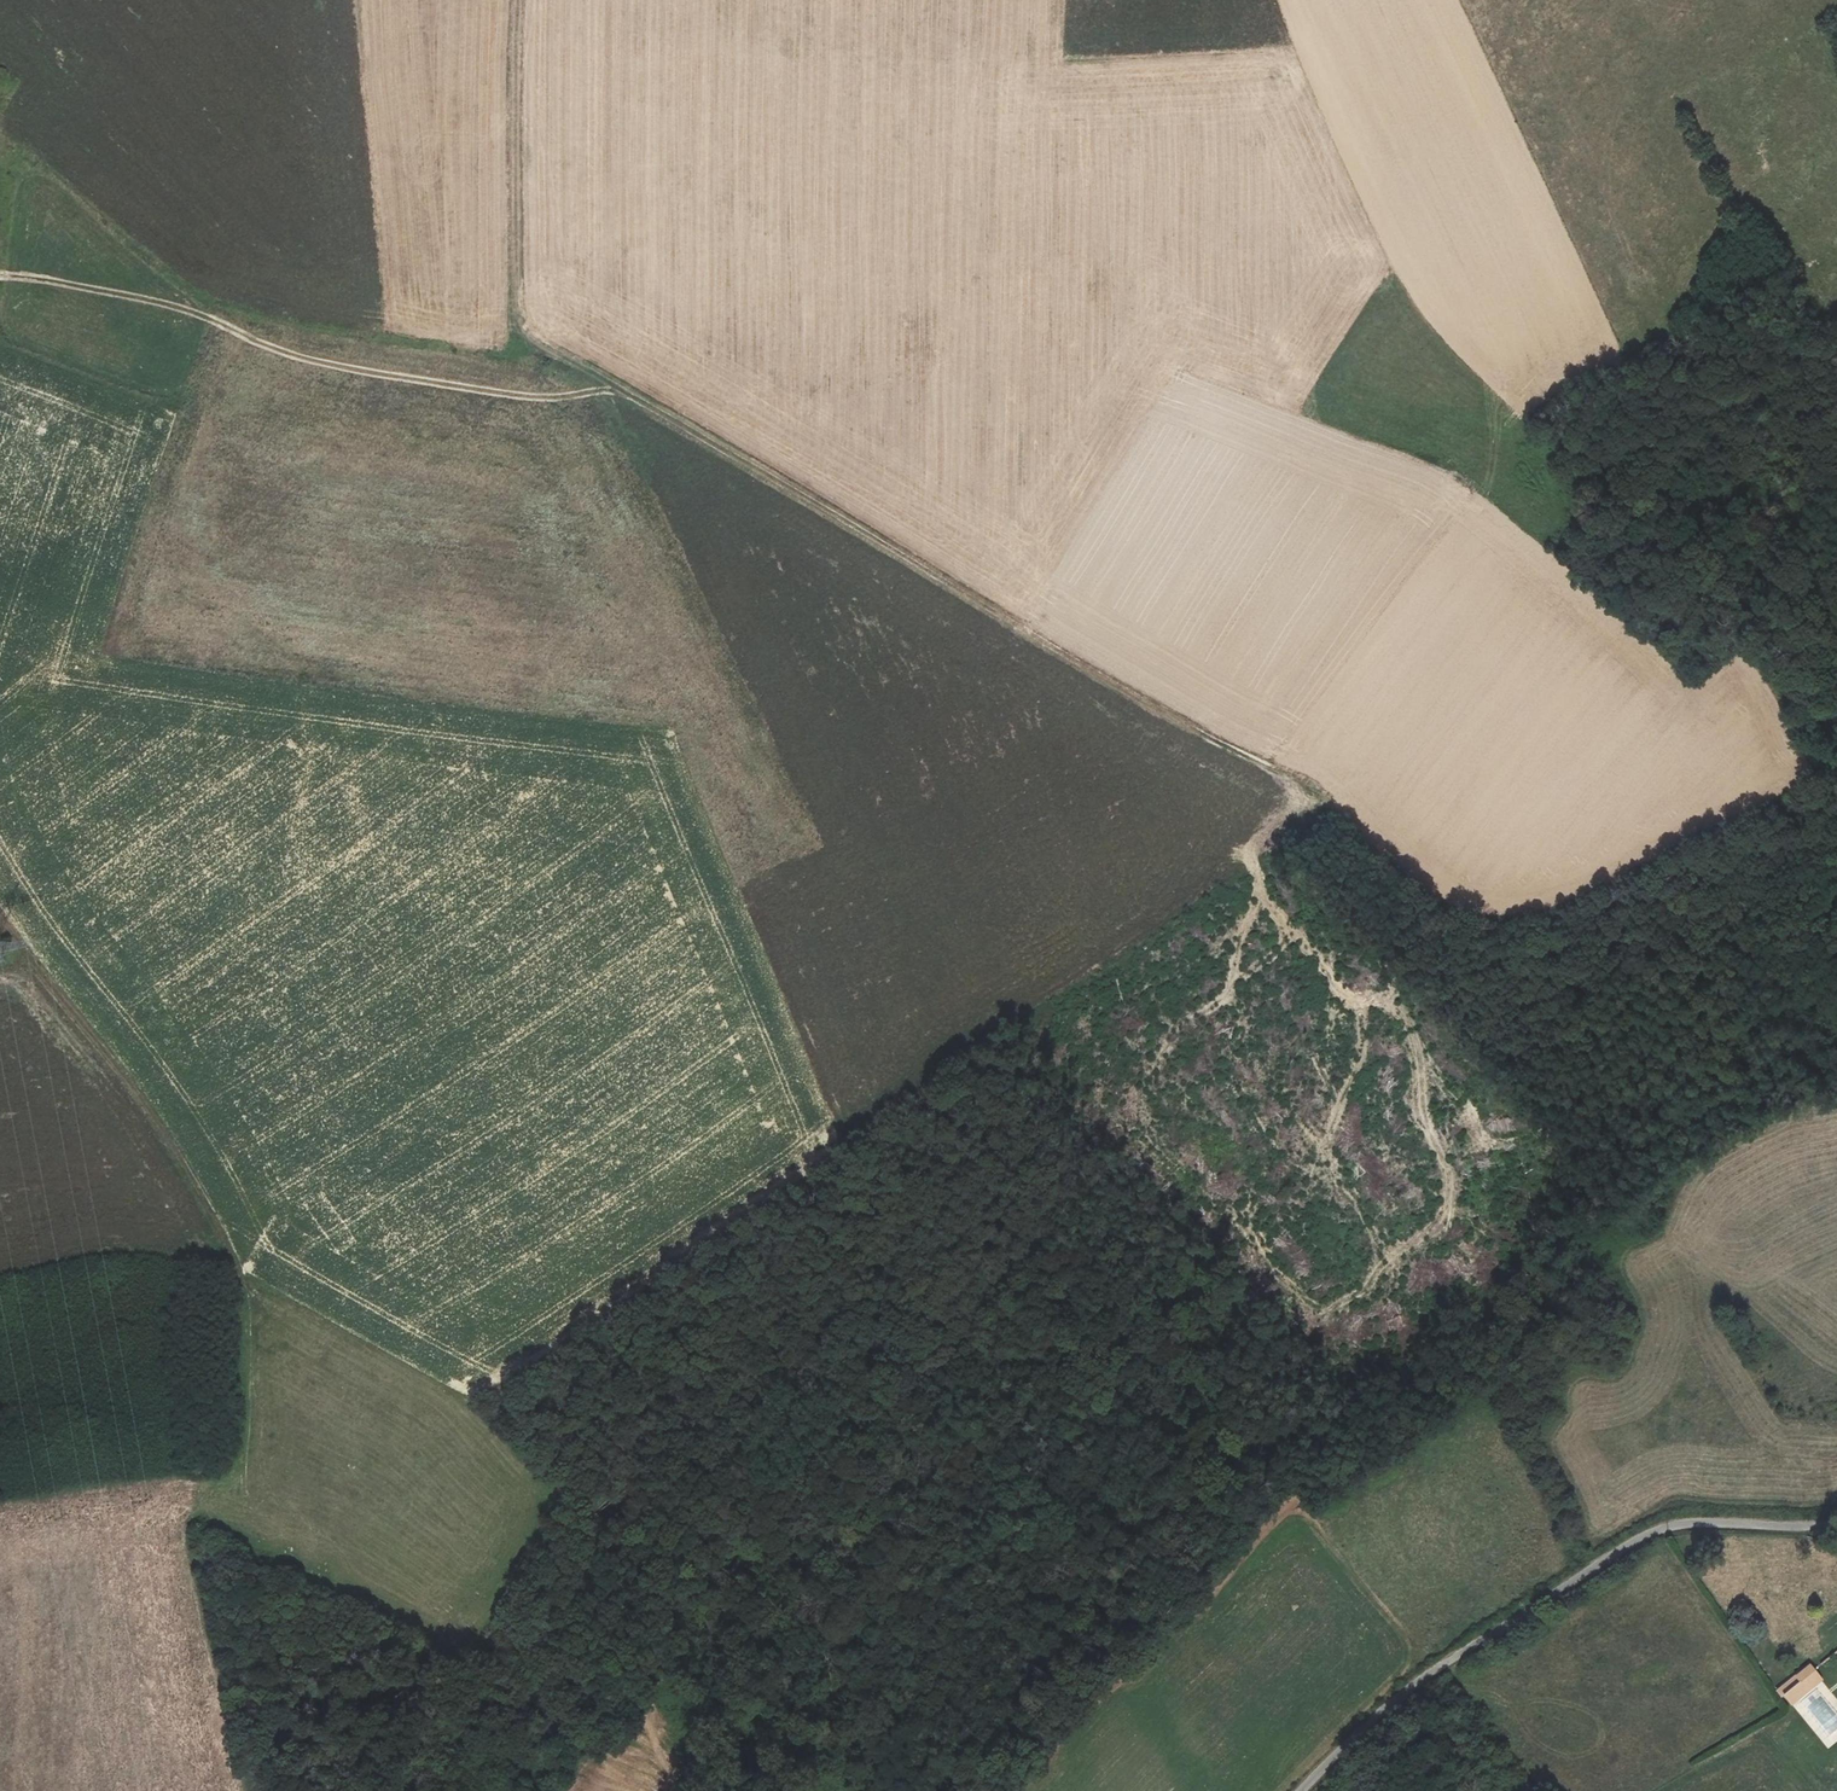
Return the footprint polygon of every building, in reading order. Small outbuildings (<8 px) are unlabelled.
[(1819,1679),(1808,1666),(1778,1691),(1789,1705),(1819,1679)]
